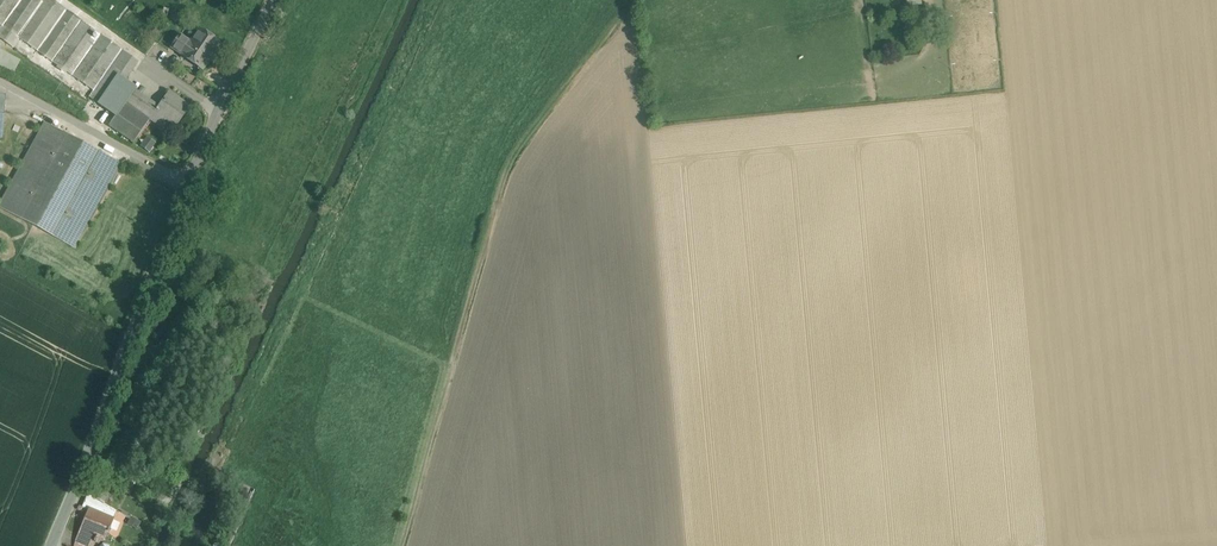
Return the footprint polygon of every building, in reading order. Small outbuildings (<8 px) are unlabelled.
[(3,27),(23,0),(0,0),(0,25),(3,27)] [(51,0),(43,0),(42,1),(41,0),(23,0),(4,27),(96,92),(91,98),(100,105),(105,98),(109,102),(137,60),(51,0)] [(199,29),(182,55),(203,69),(220,44),(199,29)] [(13,74),(19,64),(0,54),(0,67),(13,74)] [(189,107),(170,94),(159,108),(144,98),(136,109),(161,126),(166,119),(175,126),(189,107)] [(147,125),(122,108),(111,123),(136,140),(147,125)] [(46,123),(0,208),(23,220),(23,219),(69,136),(46,123)] [(148,135),(140,145),(149,152),(157,142),(148,135)] [(69,136),(23,219),(53,236),(99,152),(69,136)] [(53,236),(75,248),(121,164),(99,152),(53,236)] [(98,488),(94,496),(106,501),(109,493),(98,488)] [(108,505),(88,494),(82,507),(90,511),(91,510),(104,515),(108,505)] [(91,510),(90,511),(76,545),(95,545),(96,542),(103,545),(114,520),(104,515),(91,510)] [(138,526),(141,521),(132,516),(129,522),(138,526)]
